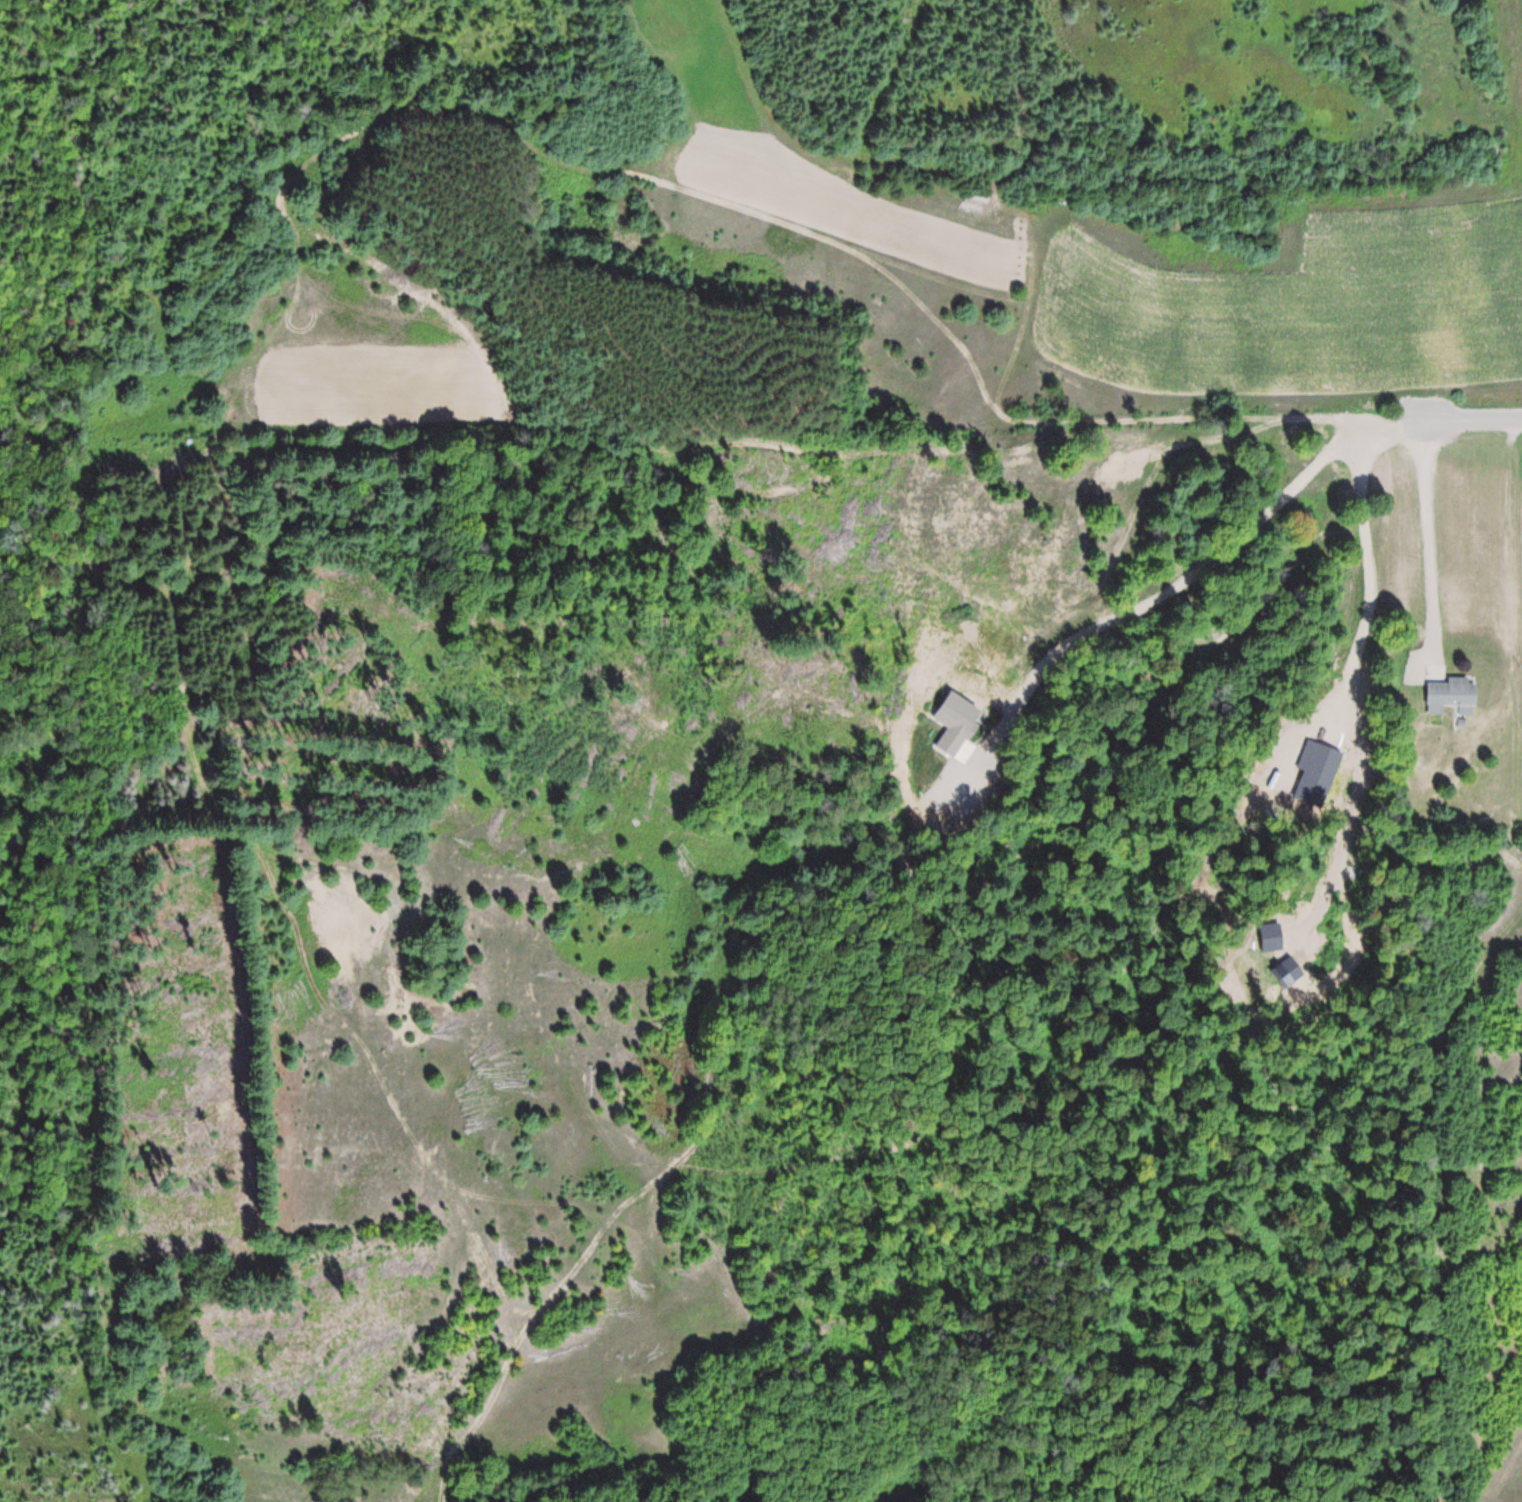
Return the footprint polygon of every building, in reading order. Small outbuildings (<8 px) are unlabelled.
[(1444,705),(1478,705),(1478,684),(1470,684),(1470,677),(1448,677),(1448,682),(1428,682),(1427,714),(1444,714),(1444,705)]
